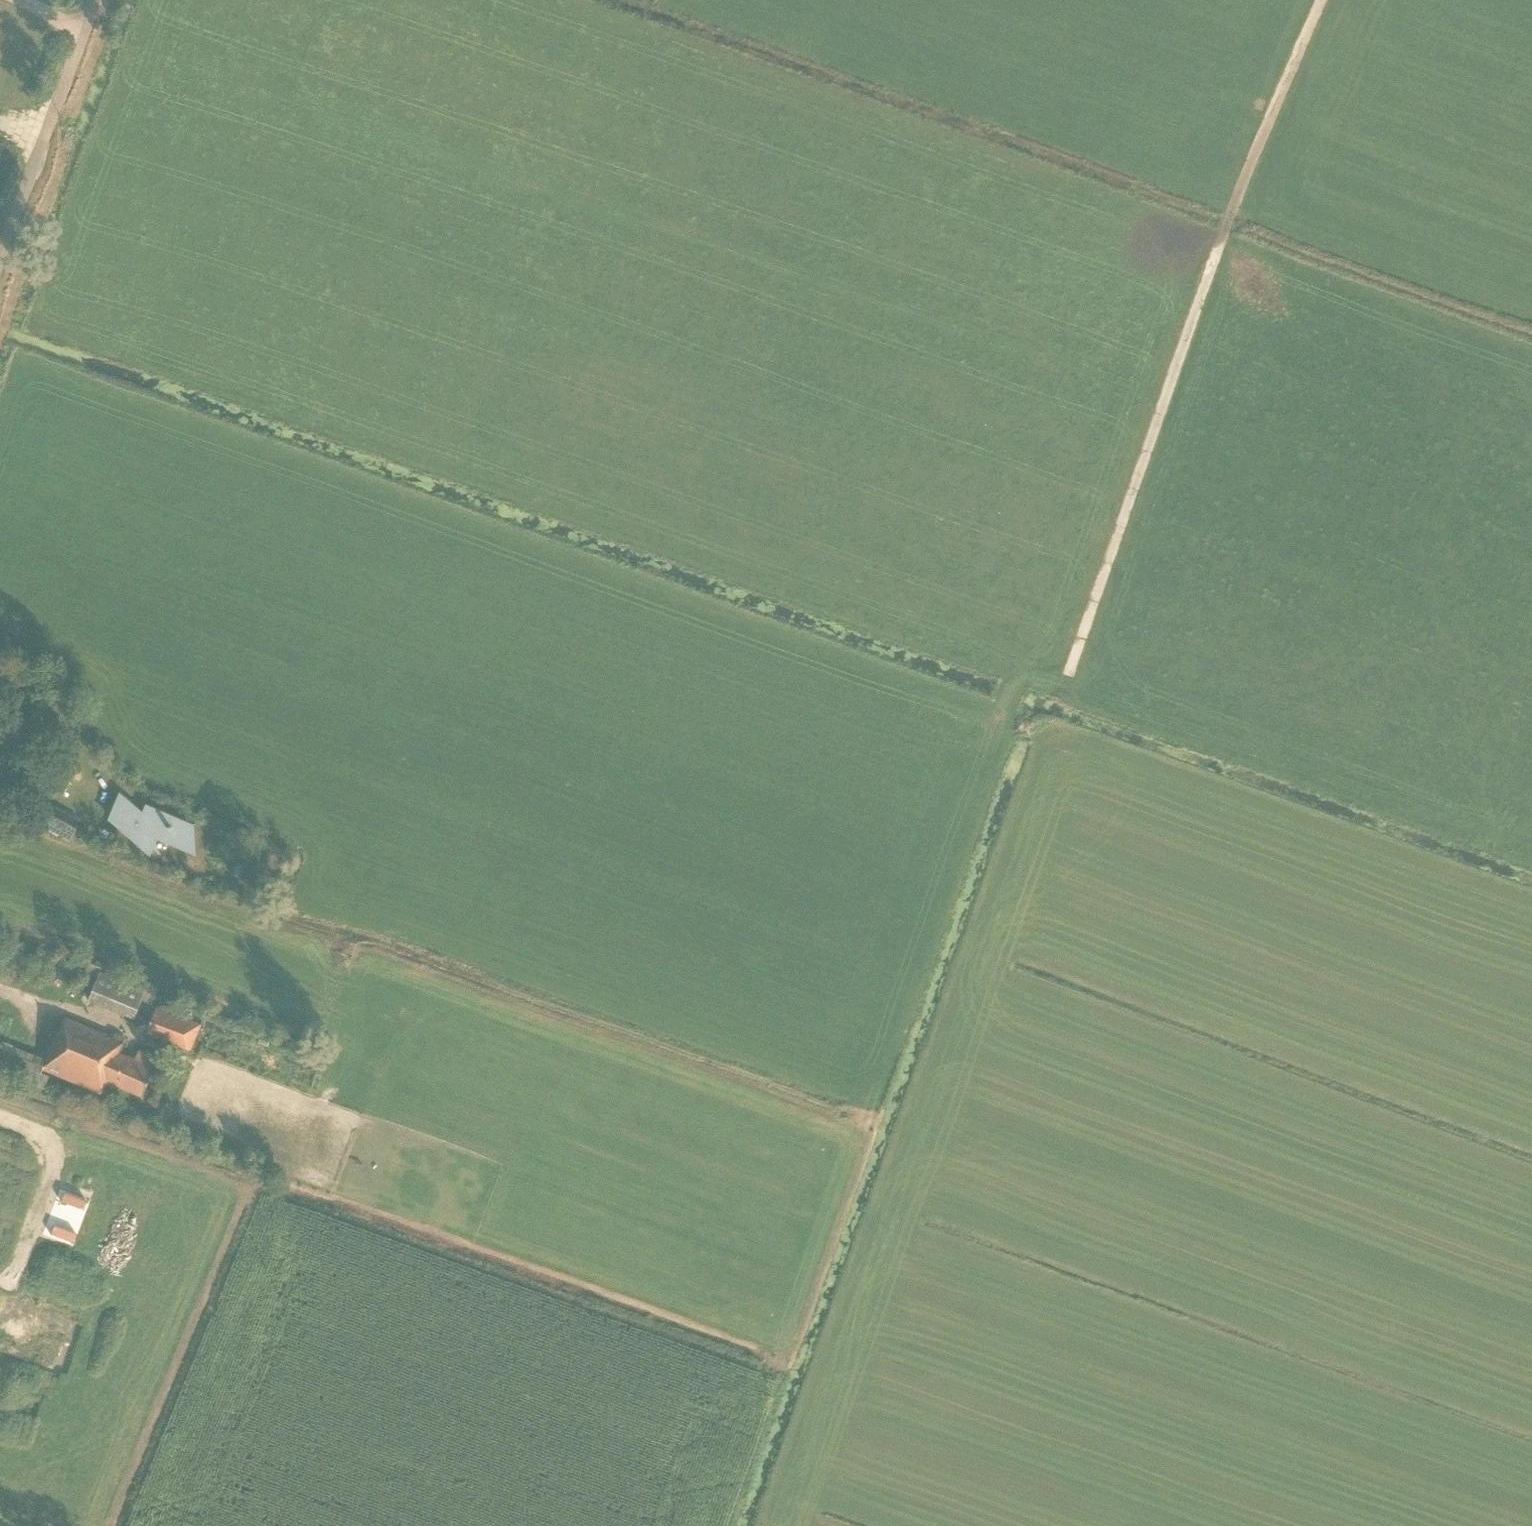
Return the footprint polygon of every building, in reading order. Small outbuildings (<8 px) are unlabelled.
[(154,838),(191,854),(191,826),(146,807),(142,816),(120,796),(110,819),(147,855),(154,838)] [(70,839),(70,838),(79,821),(55,808),(45,825),(70,839)] [(133,1018),(144,991),(100,972),(88,999),(133,1018)] [(190,1051),(201,1024),(156,1006),(146,1033),(190,1051)] [(1,1043),(0,1047),(0,1066),(38,1081),(43,1069),(101,1093),(105,1083),(117,1088),(118,1086),(142,1096),(158,1057),(139,1049),(135,1059),(118,1052),(122,1041),(65,1018),(59,1032),(56,1031),(45,1060),(1,1043)]
